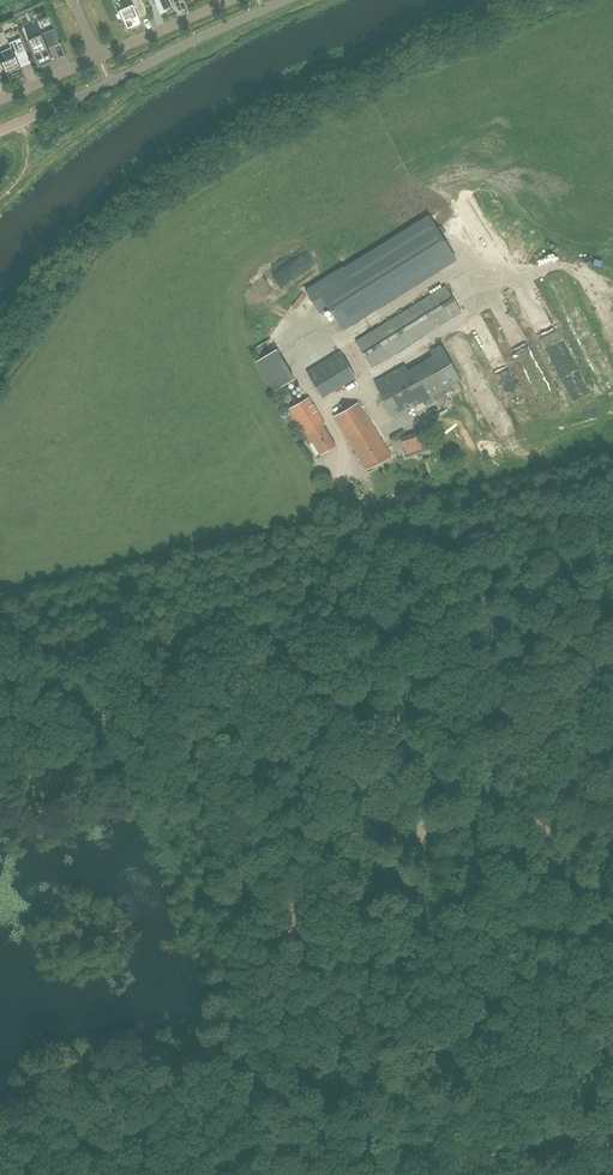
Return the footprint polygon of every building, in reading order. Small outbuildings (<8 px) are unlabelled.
[(139,17),(134,6),(142,2),(141,0),(118,0),(122,9),(120,10),(120,11),(118,12),(122,20),(124,19),(128,28),(141,23),(139,17)] [(161,14),(167,11),(169,13),(174,8),(170,0),(155,0),(161,14)] [(60,44),(54,29),(28,40),(40,66),(53,61),(48,49),(60,44)] [(16,58),(27,53),(21,38),(9,43),(11,47),(1,52),(5,61),(2,62),(0,63),(4,71),(6,70),(10,79),(23,74),(16,58)] [(445,287),(427,298),(357,342),(372,368),(461,312),(445,287)] [(394,417),(426,400),(460,380),(441,346),(431,352),(433,356),(407,371),(405,366),(375,383),(394,417)] [(276,391),(297,381),(282,349),(260,359),(276,391)] [(322,397),(355,376),(339,352),(306,372),(322,397)] [(321,454),(335,445),(324,428),(326,426),(309,397),(290,409),(310,442),(312,440),(321,454)] [(366,469),(390,455),(358,403),(334,417),(366,469)] [(440,413),(442,418),(457,411),(455,406),(440,413)] [(405,442),(410,455),(437,446),(432,432),(405,442)]
